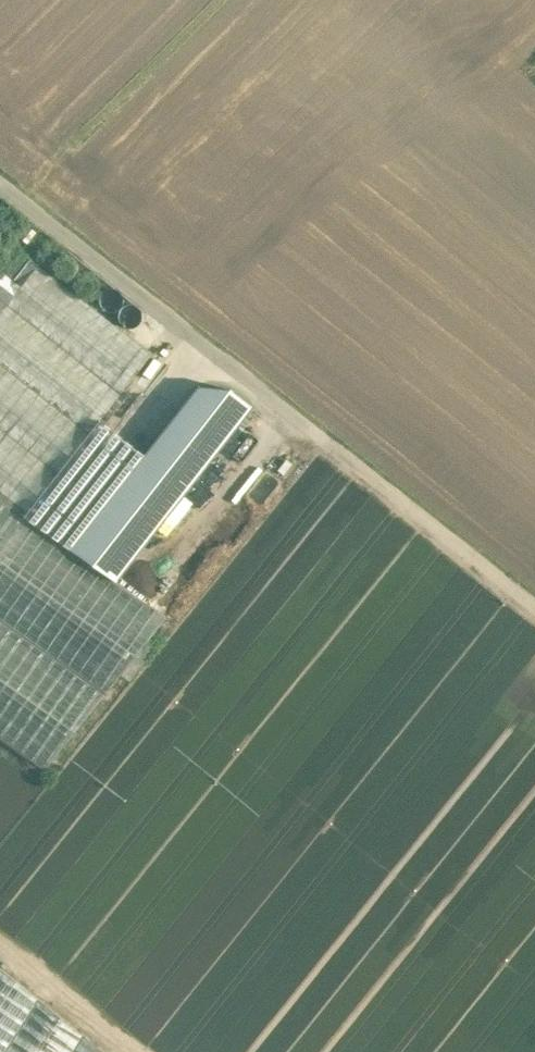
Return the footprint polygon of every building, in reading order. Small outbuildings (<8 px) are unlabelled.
[(7,240),(0,249),(0,269),(15,281),(31,260),(7,240)] [(3,311),(39,265),(31,260),(15,281),(0,269),(0,308),(3,311)] [(0,308),(0,493),(27,514),(100,421),(153,354),(39,265),(3,311),(0,308)] [(145,455),(103,508),(148,544),(254,408),(232,390),(199,386),(145,455)] [(27,514),(25,517),(118,582),(148,544),(103,508),(145,455),(100,421),(27,514)] [(0,493),(0,739),(45,770),(167,618),(118,582),(25,517),(27,514),(0,493)] [(0,968),(0,1051),(105,1051),(0,968)]
